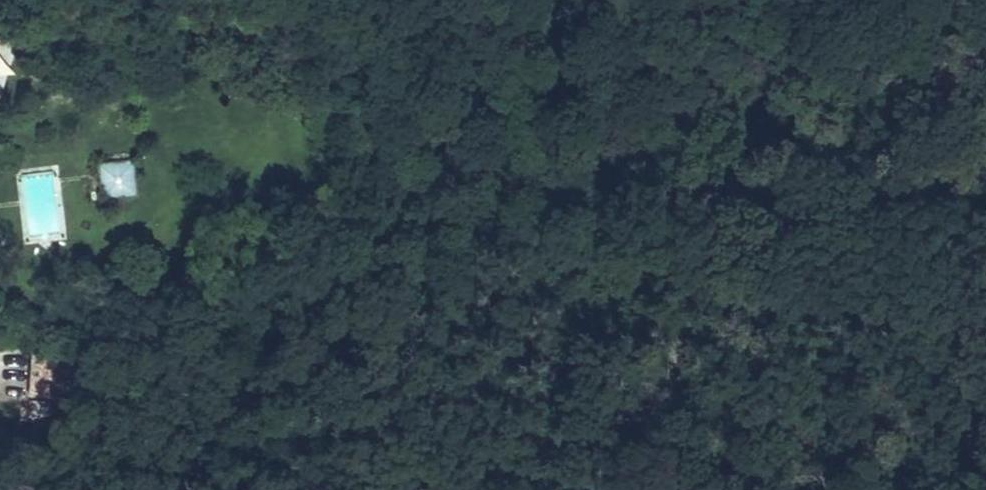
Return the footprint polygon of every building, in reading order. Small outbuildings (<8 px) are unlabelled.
[(130,199),(128,169),(98,171),(99,183),(107,182),(109,200),(130,199)] [(109,200),(107,182),(99,183),(100,201),(109,200)] [(29,347),(26,394),(61,396),(63,348),(29,347)]
